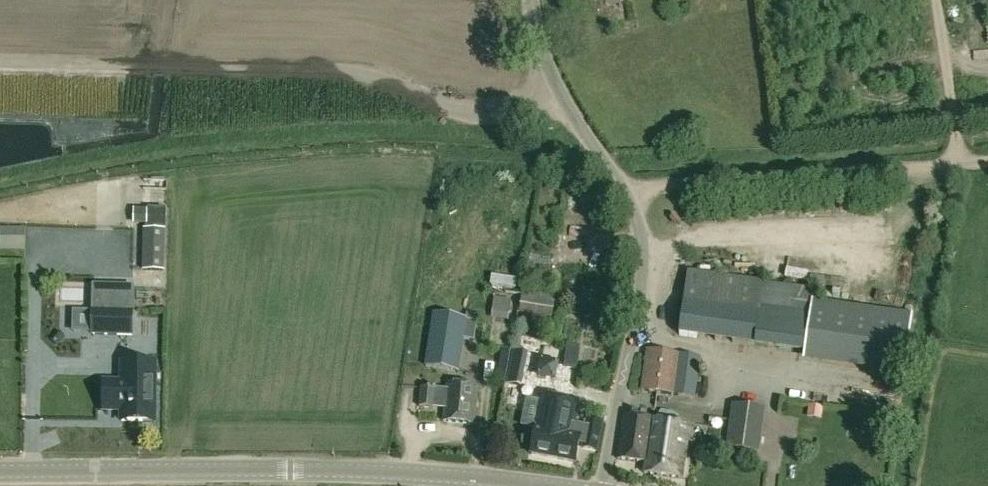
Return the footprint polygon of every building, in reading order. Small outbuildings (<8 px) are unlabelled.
[(167,230),(146,230),(145,271),(166,272),(167,230)] [(689,272),(685,302),(679,336),(755,346),(755,348),(804,355),(803,363),(905,376),(913,315),(813,302),(814,290),(763,283),(764,282),(689,272)] [(557,297),(523,292),(519,314),(553,319),(557,297)] [(134,299),(92,298),(91,335),(133,337),(134,299)] [(511,304),(494,301),(492,315),(509,317),(511,304)] [(463,341),(474,343),(476,323),(462,321),(460,341),(463,341)] [(455,332),(435,329),(430,369),(449,372),(455,332)] [(567,345),(567,346),(564,366),(577,369),(580,347),(567,345)] [(701,357),(680,354),(647,350),(641,391),(674,396),(695,399),(701,357)] [(504,380),(525,382),(528,356),(506,354),(504,380)] [(538,378),(559,381),(562,364),(541,360),(538,378)] [(155,365),(129,365),(129,384),(122,384),(105,383),(105,392),(103,392),(103,402),(105,402),(104,411),(122,411),(122,422),(154,423),(155,365)] [(447,390),(436,389),(422,388),(420,408),(433,409),(434,408),(445,409),(444,422),(475,425),(479,387),(448,384),(447,390)] [(543,397),(531,455),(576,463),(580,442),(583,443),(587,425),(573,422),(576,404),(543,397)] [(760,454),(766,410),(733,405),(727,449),(760,454)] [(652,421),(653,419),(628,414),(620,459),(645,464),(652,420),(652,421)] [(596,451),(603,422),(588,419),(587,425),(583,443),(582,448),(596,451)] [(695,427),(652,421),(652,420),(645,464),(644,473),(683,479),(689,441),(693,441),(695,427)]
